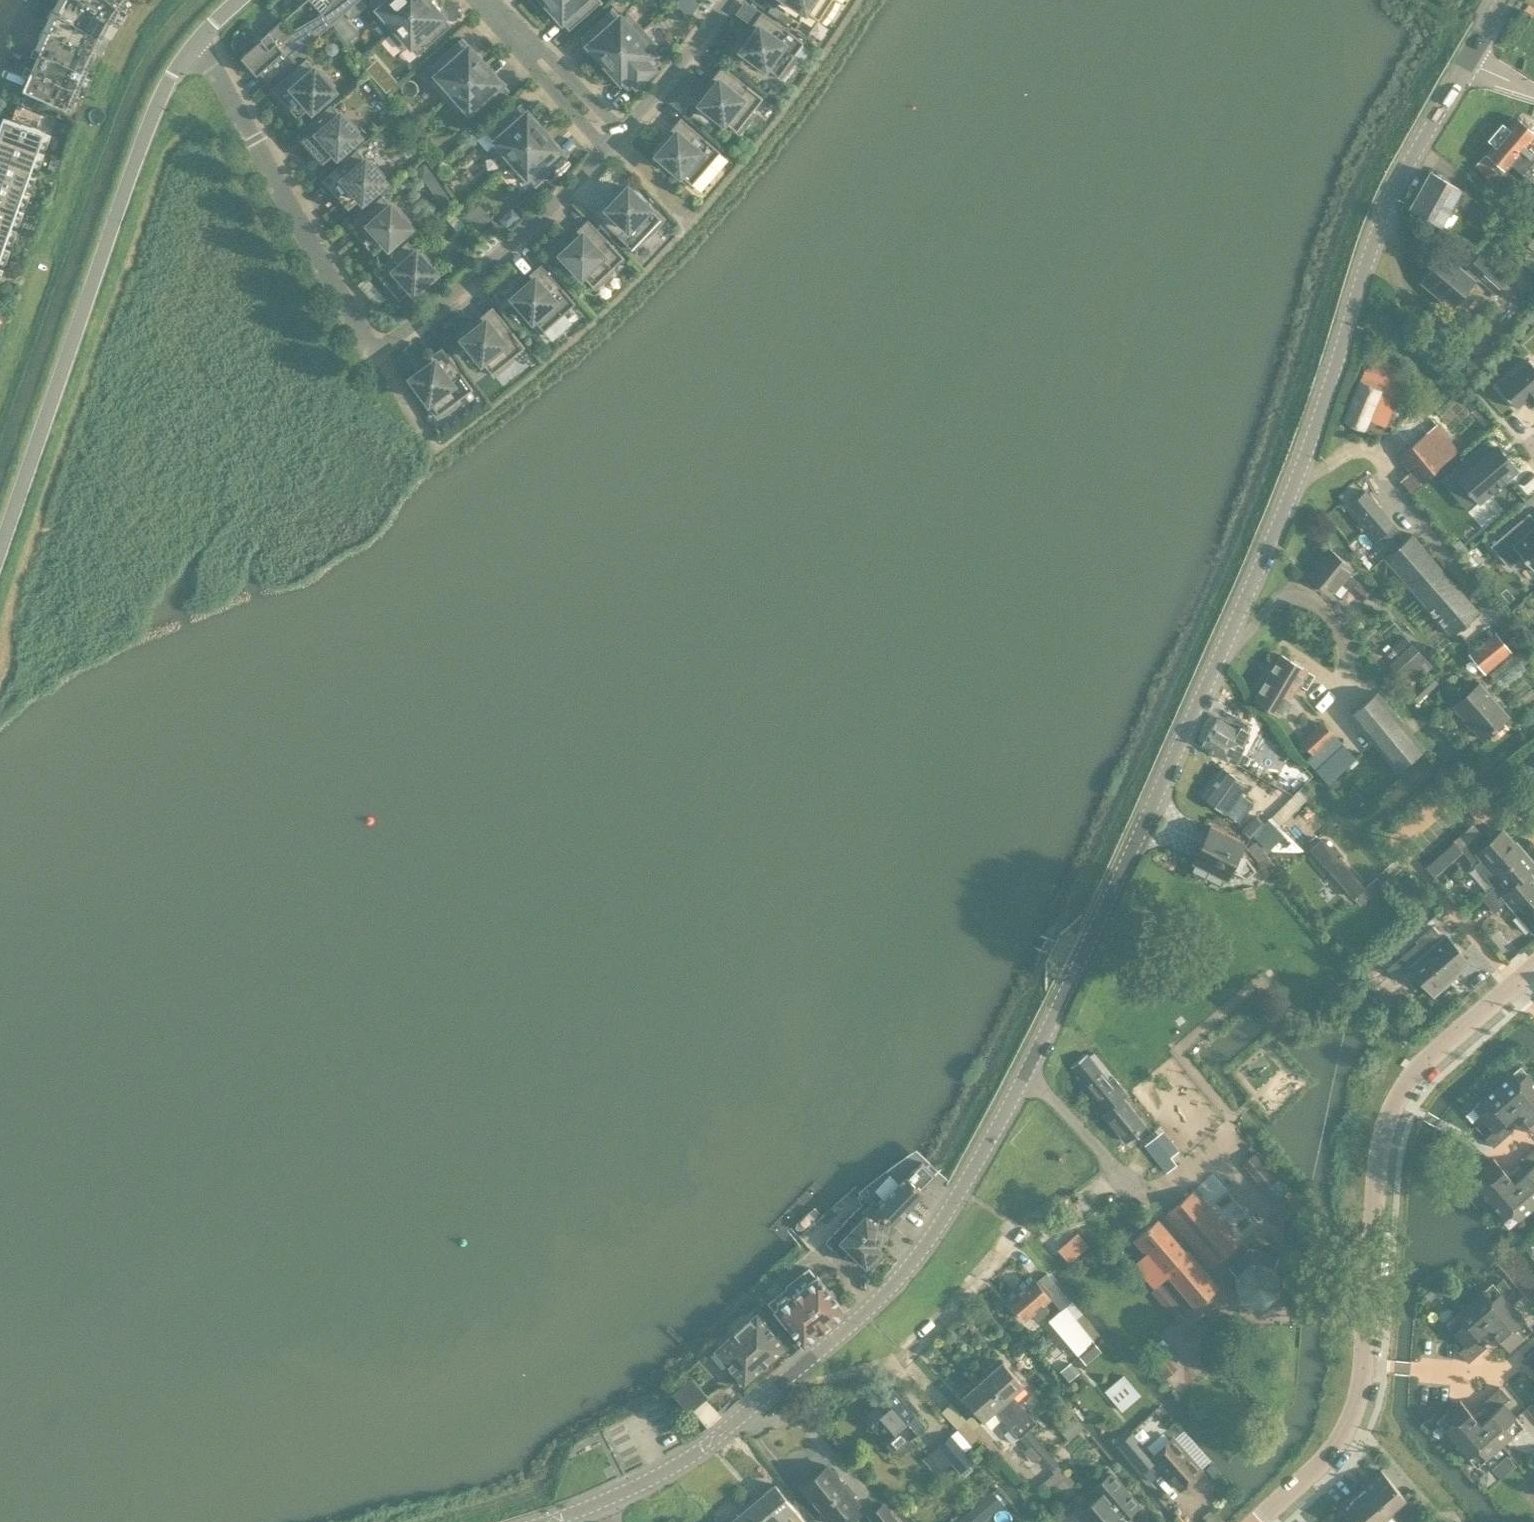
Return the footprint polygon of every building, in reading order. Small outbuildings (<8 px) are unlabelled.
[(64,1),(58,11),(57,12),(99,35),(107,19),(78,0),(62,0),(64,1)] [(107,19),(117,5),(111,0),(78,0),(107,19)] [(322,13),(332,24),(358,0),(310,0),(322,13)] [(351,18),(366,5),(362,0),(360,0),(346,13),(351,18)] [(425,0),(372,0),(379,8),(379,9),(395,27),(425,0)] [(395,27),(388,32),(402,48),(408,42),(411,45),(419,53),(451,25),(441,15),(428,0),(425,0),(395,27)] [(546,2),(560,19),(569,30),(601,2),(600,0),(549,0),(546,2)] [(676,2),(689,17),(699,3),(696,0),(678,0),(676,2)] [(834,0),(789,0),(818,19),(821,21),(824,17),(826,14),(831,8),(833,4),(834,0)] [(1524,10),(1532,15),(1533,12),(1533,8),(1528,4),(1524,10)] [(768,11),(785,23),(789,17),(772,5),(768,11)] [(54,20),(49,31),(48,32),(92,51),(99,35),(57,12),(58,11),(51,8),(47,16),(54,20)] [(605,63),(642,29),(629,13),(622,19),(620,16),(620,17),(612,8),(580,36),(590,47),(590,46),(605,63)] [(1523,30),(1531,16),(1521,10),(1513,24),(1523,30)] [(742,49),(778,76),(779,76),(781,78),(784,74),(787,71),(791,65),(793,61),(795,57),(793,56),(803,42),(761,11),(752,24),(757,28),(742,49)] [(332,24),(322,13),(292,30),(283,19),(241,57),(257,74),(259,72),(267,81),(332,24)] [(48,32),(49,31),(42,28),(38,37),(45,40),(40,50),(84,69),(92,51),(48,32)] [(642,29),(605,63),(619,79),(618,80),(628,90),(660,62),(652,53),(650,50),(656,45),(642,29)] [(447,98),(485,65),(470,48),(471,48),(461,37),(429,65),(437,75),(436,75),(439,77),(432,83),(447,98)] [(37,59),(32,68),(32,69),(75,88),(84,69),(40,50),(34,47),(30,56),(37,59)] [(312,109),(334,89),(331,86),(333,84),(329,79),(324,73),(320,69),(318,71),(315,67),(314,68),(306,58),(272,88),(297,118),(310,106),(312,109)] [(499,81),(485,65),(447,98),(461,114),(467,108),(469,111),(469,110),(477,119),(509,91),(500,80),(499,81)] [(712,78),(717,82),(701,103),(736,131),(737,131),(739,132),(742,129),(745,126),(750,120),(752,117),(754,113),(752,111),(763,98),(722,65),(712,78)] [(67,108),(75,88),(32,69),(32,68),(26,66),(22,74),(28,77),(23,88),(67,108)] [(742,68),(739,73),(747,79),(751,75),(742,68)] [(388,71),(377,81),(386,92),(398,82),(388,71)] [(25,94),(22,103),(32,108),(36,99),(25,94)] [(337,154),(359,135),(356,131),(358,130),(355,125),(350,119),(345,115),(343,116),(340,113),(331,103),(297,133),(323,163),(335,152),(337,154)] [(511,158),(543,130),(528,114),(529,114),(520,103),(488,131),(495,140),(497,143),(491,148),(505,164),(511,158)] [(0,126),(0,137),(38,150),(45,130),(4,115),(0,126)] [(708,165),(720,151),(680,117),(670,129),(675,133),(658,154),(680,173),(678,175),(692,187),(695,184),(698,182),(701,179),(706,173),(708,170),(710,166),(708,165)] [(1516,117),(1486,153),(1505,170),(1511,164),(1533,184),(1533,132),(1516,117)] [(557,147),(543,130),(511,158),(527,177),(528,176),(535,185),(567,157),(558,146),(557,147)] [(31,170),(38,150),(0,137),(0,158),(31,170)] [(363,200),(385,180),(382,177),(384,175),(380,170),(375,164),(370,160),(369,162),(366,158),(365,159),(357,149),(322,179),(348,208),(361,197),(363,200)] [(31,170),(0,158),(0,180),(25,189),(31,170)] [(1495,182),(1501,175),(1481,159),(1476,166),(1495,182)] [(416,169),(423,178),(432,172),(425,163),(416,169)] [(1440,222),(1459,187),(1429,171),(1409,205),(1440,222)] [(18,208),(25,189),(0,180),(0,202),(18,208)] [(662,221),(664,218),(650,205),(649,207),(628,187),(609,206),(604,201),(594,213),(631,249),(643,236),(645,238),(648,235),(652,233),(657,227),(660,224),(662,221)] [(389,245),(410,226),(407,222),(409,221),(406,216),(401,210),(396,206),(394,207),(391,204),(382,194),(348,225),(374,254),(387,243),(389,245)] [(18,208),(0,202),(0,223),(11,227),(18,208)] [(611,269),(623,257),(588,219),(576,230),(581,234),(561,253),(593,286),(595,288),(598,285),(602,283),(607,277),(610,274),(613,271),(611,269)] [(4,246),(11,227),(0,223),(0,245),(4,246)] [(414,291),(436,271),(433,268),(435,266),(431,261),(426,255),(421,251),(420,253),(417,249),(416,250),(408,240),(373,270),(399,299),(412,288),(414,291)] [(463,252),(450,263),(457,271),(470,260),(463,252)] [(1479,256),(1465,272),(1444,254),(1422,281),(1452,306),(1474,280),(1471,278),(1474,275),(1496,293),(1507,280),(1479,256)] [(562,314),(575,303),(541,264),(529,274),(533,279),(513,296),(543,331),(545,332),(549,330),(552,328),(558,322),(561,319),(564,316),(562,314)] [(511,358),(525,347),(492,306),(480,316),(484,321),(463,338),(492,373),(493,375),(497,373),(501,371),(507,366),(510,363),(513,360),(511,358)] [(462,343),(455,334),(445,342),(452,350),(462,343)] [(459,399),(473,388),(442,346),(429,356),(433,361),(411,377),(429,400),(427,402),(438,417),(441,415),(448,411),(454,407),(457,404),(460,401),(459,399)] [(1490,376),(1517,407),(1526,399),(1532,406),(1533,404),(1533,358),(1524,347),(1490,376)] [(398,357),(404,368),(412,363),(406,352),(398,357)] [(1388,378),(1393,365),(1375,358),(1370,371),(1366,369),(1345,420),(1363,428),(1368,417),(1384,424),(1395,396),(1392,395),(1397,382),(1388,378)] [(1448,462),(1459,453),(1435,424),(1424,433),(1424,434),(1398,456),(1410,471),(1400,481),(1410,493),(1421,484),(1418,480),(1444,458),(1448,462)] [(1495,432),(1435,483),(1458,509),(1467,501),(1479,514),(1529,470),(1495,432)] [(1382,541),(1397,528),(1365,491),(1350,504),(1382,541)] [(1490,545),(1509,567),(1522,556),(1533,570),(1533,518),(1529,512),(1490,545)] [(1452,635),(1479,612),(1412,534),(1385,557),(1452,635)] [(1459,538),(1453,544),(1461,554),(1468,548),(1459,538)] [(1346,575),(1353,567),(1331,549),(1309,574),(1331,593),(1342,581),(1346,585),(1351,589),(1349,590),(1362,600),(1370,591),(1357,580),(1355,583),(1351,579),(1346,575)] [(1486,671),(1512,650),(1497,633),(1471,654),(1486,671)] [(1405,634),(1391,647),(1396,653),(1410,640),(1405,634)] [(1410,686),(1432,665),(1412,643),(1389,663),(1410,686)] [(1280,714),(1306,669),(1281,654),(1254,698),(1280,714)] [(1426,681),(1415,693),(1420,698),(1431,687),(1426,681)] [(1483,739),(1508,716),(1480,683),(1454,706),(1483,739)] [(1396,770),(1424,746),(1377,692),(1350,715),(1396,770)] [(1212,727),(1202,744),(1222,754),(1227,757),(1236,739),(1243,742),(1251,728),(1242,723),(1240,727),(1219,716),(1218,718),(1213,727),(1212,727)] [(1351,738),(1343,745),(1323,723),(1302,742),(1313,754),(1307,760),(1316,770),(1329,786),(1345,773),(1343,770),(1364,753),(1351,738)] [(1238,794),(1245,784),(1222,768),(1203,796),(1224,810),(1220,815),(1230,822),(1246,799),(1238,794)] [(1256,816),(1242,830),(1250,838),(1253,835),(1268,851),(1270,849),(1274,850),(1303,849),(1279,825),(1307,796),(1298,788),(1297,787),(1263,823),(1256,816)] [(1239,847),(1243,839),(1210,824),(1193,860),(1226,876),(1230,868),(1246,875),(1255,868),(1239,847)] [(1460,849),(1462,851),(1474,865),(1493,886),(1499,880),(1508,890),(1527,873),(1533,867),(1533,864),(1522,851),(1521,852),(1502,831),(1489,843),(1479,832),(1460,849)] [(1378,874),(1365,885),(1323,837),(1312,847),(1362,902),(1385,882),(1378,874)] [(1265,872),(1274,865),(1256,840),(1246,847),(1265,872)] [(1447,848),(1445,849),(1453,859),(1462,851),(1460,849),(1453,842),(1447,848)] [(1480,897),(1493,912),(1505,901),(1533,932),(1533,931),(1533,880),(1527,873),(1508,890),(1499,880),(1493,886),(1480,897)] [(1395,962),(1387,969),(1396,978),(1403,972),(1409,967),(1433,995),(1447,983),(1446,981),(1468,962),(1445,935),(1443,937),(1433,925),(1415,940),(1417,943),(1395,962)] [(1083,1055),(1072,1065),(1077,1071),(1109,1110),(1104,1114),(1127,1140),(1146,1124),(1139,1116),(1124,1097),(1129,1093),(1113,1074),(1094,1052),(1090,1055),(1087,1052),(1083,1055)] [(1520,1065),(1500,1082),(1495,1077),(1487,1084),(1491,1089),(1472,1105),(1493,1129),(1484,1136),(1493,1146),(1514,1128),(1512,1126),(1523,1117),(1533,1129),(1533,1081),(1520,1065)] [(1156,1163),(1165,1156),(1151,1139),(1142,1147),(1156,1163)] [(1517,1161),(1519,1163),(1508,1173),(1493,1155),(1469,1176),(1486,1196),(1481,1201),(1488,1209),(1493,1205),(1510,1225),(1531,1208),(1533,1212),(1533,1146),(1517,1161)] [(1258,1152),(1251,1157),(1244,1164),(1275,1201),(1289,1189),(1258,1152)] [(919,1188),(933,1174),(922,1164),(875,1206),(863,1194),(862,1196),(894,1227),(895,1226),(893,1224),(924,1193),(919,1188)] [(1230,1252),(1240,1243),(1241,1243),(1196,1190),(1168,1213),(1212,1267),(1230,1252)] [(877,1244),(894,1227),(862,1196),(859,1198),(863,1202),(825,1239),(843,1257),(850,1249),(866,1265),(882,1249),(877,1244)] [(1187,1251),(1186,1252),(1159,1220),(1136,1239),(1148,1253),(1136,1263),(1155,1285),(1168,1274),(1195,1306),(1217,1286),(1187,1251)] [(1069,1262),(1089,1245),(1077,1232),(1058,1249),(1069,1262)] [(1257,1303),(1274,1289),(1270,1267),(1269,1266),(1273,1255),(1248,1246),(1226,1265),(1232,1272),(1230,1273),(1235,1296),(1257,1303)] [(817,1275),(816,1276),(808,1267),(785,1286),(786,1288),(767,1303),(773,1310),(775,1309),(803,1345),(846,1311),(817,1275)] [(1441,1277),(1436,1282),(1444,1289),(1454,1279),(1447,1271),(1441,1277)] [(1072,1300),(1070,1301),(1047,1273),(1037,1281),(1035,1278),(1009,1300),(1025,1319),(1033,1313),(1038,1320),(1048,1312),(1042,1304),(1050,1298),(1060,1310),(1050,1319),(1078,1354),(1085,1364),(1101,1351),(1093,1341),(1101,1334),(1072,1300)] [(1508,1349),(1532,1328),(1505,1297),(1513,1291),(1501,1278),(1494,1284),(1492,1281),(1445,1321),(1446,1322),(1465,1344),(1459,1350),(1468,1361),(1486,1345),(1483,1342),(1494,1332),(1508,1349)] [(732,1369),(772,1332),(779,1327),(764,1310),(759,1315),(757,1313),(715,1349),(732,1369)] [(772,1332),(732,1369),(744,1383),(785,1347),(772,1332)] [(1524,1357),(1533,1369),(1533,1349),(1524,1357)] [(1012,1393),(1023,1384),(1003,1361),(983,1379),(1027,1430),(1028,1429),(1036,1422),(1012,1393)] [(1070,1362),(1060,1371),(1069,1381),(1078,1372),(1070,1362)] [(1122,1411),(1141,1394),(1123,1374),(1104,1390),(1122,1411)] [(689,1411),(707,1395),(691,1377),(673,1393),(689,1411)] [(1028,1429),(1027,1430),(983,1379),(963,1396),(983,1419),(995,1409),(1019,1437),(1022,1435),(1052,1469),(1051,1470),(1053,1472),(1042,1482),(1049,1489),(1055,1484),(1067,1498),(1079,1488),(1056,1461),(1059,1459),(1053,1453),(1051,1455),(1028,1429)] [(1504,1403),(1510,1397),(1500,1386),(1482,1401),(1486,1405),(1474,1415),(1460,1398),(1436,1419),(1476,1466),(1523,1426),(1504,1403)] [(922,1424),(898,1397),(892,1390),(879,1401),(880,1402),(865,1415),(876,1428),(878,1426),(883,1432),(881,1434),(893,1447),(899,1455),(914,1443),(907,1434),(908,1434),(909,1435),(922,1424)] [(1068,1441),(1083,1428),(1084,1427),(1071,1411),(1070,1411),(1055,1425),(1068,1441)] [(961,1424),(957,1427),(971,1443),(975,1439),(978,1436),(972,1429),(978,1423),(971,1415),(966,1419),(961,1424)] [(938,1446),(923,1458),(937,1474),(952,1462),(960,1471),(972,1460),(964,1451),(969,1447),(971,1445),(957,1429),(950,1435),(938,1445),(938,1446)] [(1196,1474),(1201,1470),(1172,1437),(1150,1455),(1180,1489),(1185,1484),(1189,1484),(1195,1478),(1196,1474)] [(1132,1459),(1143,1472),(1152,1464),(1141,1451),(1132,1459)] [(1509,1459),(1508,1456),(1506,1454),(1490,1468),(1499,1478),(1515,1465),(1509,1459)] [(858,1502),(827,1464),(801,1485),(832,1521),(834,1521),(858,1502)] [(1211,1464),(1206,1468),(1212,1475),(1217,1470),(1211,1464)] [(1389,1512),(1389,1511),(1405,1497),(1381,1469),(1364,1484),(1389,1512)] [(1133,1498),(1111,1473),(1092,1488),(1099,1496),(1078,1514),(1085,1521),(1132,1521),(1121,1509),(1133,1498)] [(775,1484),(761,1495),(784,1521),(805,1521),(775,1484)] [(1389,1512),(1364,1484),(1339,1506),(1353,1521),(1381,1521),(1391,1513),(1389,1511),(1389,1512)] [(1003,1504),(991,1490),(953,1521),(982,1521),(1003,1504)] [(761,1495),(757,1498),(755,1496),(746,1504),(760,1521),(783,1521),(761,1495)] [(883,1503),(869,1514),(876,1521),(899,1521),(883,1503)] [(746,1504),(736,1512),(738,1514),(734,1517),(739,1521),(760,1521),(746,1504)] [(1060,1509),(1065,1515),(1072,1509),(1067,1504),(1060,1509)] [(1414,1521),(1437,1521),(1426,1509),(1413,1521),(1414,1521)]
